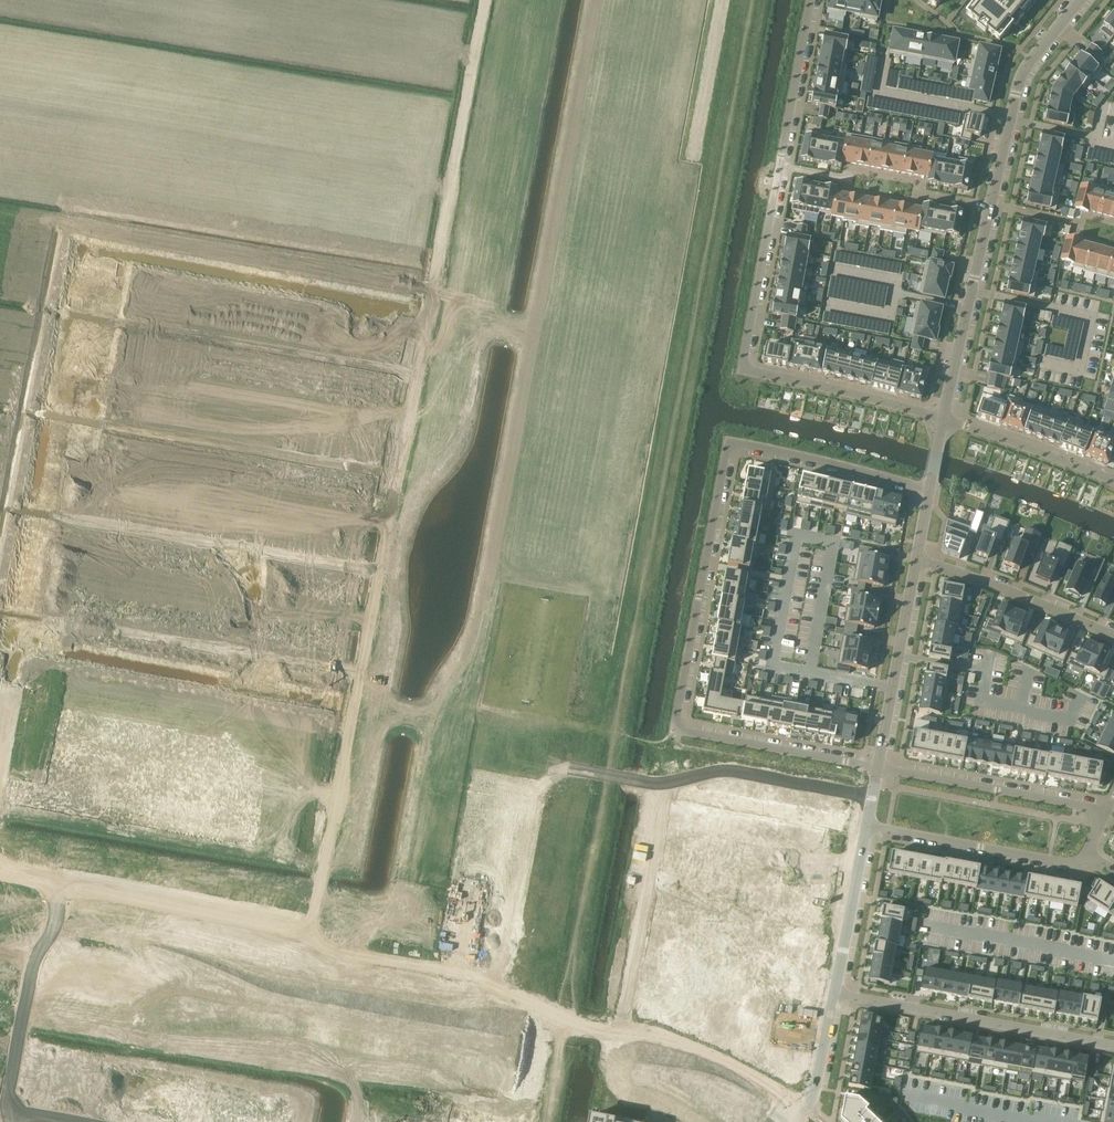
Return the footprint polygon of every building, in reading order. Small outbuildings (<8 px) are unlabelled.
[(827,14),(845,17),(846,12),(848,0),(830,0),(827,14)] [(846,12),(861,15),(864,0),(848,0),(846,12)] [(860,19),(877,22),(879,12),(880,4),(881,0),(864,0),(861,15),(860,19)] [(966,13),(979,24),(982,20),(990,27),(987,30),(1000,41),(1013,24),(1010,22),(1019,12),(1021,14),(1033,0),(977,0),(966,13)] [(1100,31),(1111,40),(1113,36),(1113,35),(1113,13),(1100,31)] [(894,31),(890,54),(906,57),(911,34),(894,31)] [(825,34),(822,47),(846,52),(846,51),(849,38),(825,34)] [(911,34),(906,57),(922,60),(923,59),(922,59),(926,37),(911,34)] [(926,37),(922,59),(923,59),(938,62),(942,40),(937,39),(926,37)] [(942,40),(938,62),(954,65),(958,43),(942,40)] [(1092,44),(1087,49),(1098,58),(1103,52),(1092,44)] [(975,61),(974,62),(996,67),(1000,51),(978,46),(975,61)] [(820,50),(819,55),(821,56),(820,62),(844,66),(847,52),(846,51),(846,52),(822,47),(822,48),(822,49),(820,50)] [(1073,63),(1093,79),(1092,80),(1093,81),(1102,70),(1094,63),(1098,58),(1087,49),(1083,55),(1081,53),(1081,54),(1079,54),(1075,58),(1076,60),(1074,63),(1073,63)] [(1098,58),(1094,63),(1099,68),(1104,62),(1098,58)] [(972,61),(968,77),(973,78),(974,78),(993,82),(996,67),(974,62),(975,61),(972,61)] [(816,69),(815,73),(817,75),(817,76),(844,81),(847,66),(844,66),(820,62),(819,68),(818,68),(816,69)] [(1073,63),(1065,73),(1082,87),(1085,90),(1092,80),(1093,79),(1073,63)] [(1057,83),(1053,89),(1072,98),(1082,87),(1065,73),(1065,74),(1062,78),(1062,77),(1060,77),(1056,81),(1057,83)] [(814,83),(813,88),(815,89),(814,90),(838,95),(838,96),(842,96),(844,81),(817,76),(816,82),(814,83)] [(973,78),(971,90),(977,91),(975,100),(988,103),(993,82),(974,78),(973,78)] [(1049,97),(1048,102),(1049,103),(1048,108),(1069,113),(1072,98),(1053,89),(1051,96),(1049,97)] [(814,90),(811,104),(821,106),(820,110),(824,111),(829,112),(829,107),(836,109),(838,96),(838,95),(814,90)] [(1101,94),(1097,99),(1101,102),(1105,97),(1101,94)] [(1097,99),(1093,104),(1097,107),(1101,102),(1097,99)] [(1048,108),(1045,121),(1072,128),(1075,114),(1069,113),(1048,108)] [(875,120),(875,122),(882,124),(883,116),(876,115),(875,120)] [(966,115),(960,139),(971,142),(972,135),(981,137),(984,119),(966,115)] [(822,118),(814,117),(812,125),(821,126),(822,118)] [(806,131),(801,160),(814,162),(815,162),(820,135),(821,134),(806,131)] [(1043,132),(1040,144),(1062,149),(1065,137),(1043,132)] [(846,140),(842,162),(854,164),(860,137),(847,134),(846,140)] [(820,135),(815,162),(828,164),(833,138),(820,135)] [(860,137),(854,164),(867,166),(872,139),(860,137)] [(833,138),(828,164),(829,165),(841,167),(842,164),(842,162),(846,140),(833,138)] [(872,139),(867,166),(879,169),(884,141),(872,139)] [(884,141),(879,169),(892,171),(897,144),(884,141)] [(897,144),(892,171),(904,173),(909,146),(897,144)] [(1038,146),(1037,150),(1039,152),(1038,156),(1060,161),(1062,149),(1040,144),(1040,145),(1038,146)] [(909,146),(904,173),(916,176),(921,149),(922,150),(922,148),(909,146)] [(921,149),(916,176),(928,178),(929,178),(932,159),(933,159),(934,152),(922,150),(921,149)] [(1036,164),(1035,168),(1057,173),(1057,172),(1060,161),(1038,156),(1037,157),(1036,164)] [(928,180),(927,183),(940,186),(940,185),(941,186),(946,161),(933,159),(932,159),(929,178),(928,178),(928,180)] [(959,164),(954,188),(955,188),(968,191),(973,161),(959,159),(958,164),(959,164)] [(946,161),(941,186),(954,188),(959,164),(958,164),(946,161)] [(1076,165),(1075,171),(1081,173),(1083,166),(1076,165)] [(1034,172),(1032,179),(1054,184),(1054,185),(1059,186),(1062,173),(1057,172),(1057,173),(1035,168),(1034,172)] [(1029,185),(1028,189),(1030,190),(1030,191),(1029,191),(1052,196),(1052,195),(1054,185),(1054,184),(1032,179),(1031,184),(1029,185)] [(797,181),(792,210),(805,213),(811,184),(810,183),(797,181)] [(1072,182),(1070,188),(1077,190),(1079,183),(1072,182)] [(811,184),(805,213),(819,216),(819,213),(824,186),(811,184)] [(1078,202),(1076,208),(1076,209),(1088,212),(1089,211),(1088,210),(1094,187),(1082,184),(1078,202)] [(1094,187),(1088,210),(1089,211),(1100,214),(1105,193),(1106,193),(1107,188),(1095,185),(1094,187)] [(824,186),(819,213),(831,215),(832,215),(836,194),(837,188),(825,186),(824,186)] [(1070,188),(1069,194),(1075,196),(1077,190),(1070,188)] [(1029,191),(1027,204),(1056,210),(1059,197),(1052,195),(1052,196),(1029,191)] [(1100,214),(1111,217),(1113,206),(1113,195),(1106,193),(1105,193),(1100,214)] [(831,215),(831,216),(844,218),(849,196),(836,194),(832,215),(831,215)] [(844,218),(843,221),(856,223),(861,198),(849,196),(844,218)] [(856,223),(855,226),(869,228),(869,226),(869,225),(873,201),(861,198),(856,223)] [(873,201),(869,225),(869,226),(880,228),(881,228),(886,203),(873,201)] [(880,228),(880,230),(893,233),(898,205),(886,203),(881,228),(880,228)] [(898,205),(893,233),(906,235),(907,230),(906,230),(910,208),(898,205)] [(923,210),(919,231),(919,232),(932,234),(937,207),(936,207),(924,205),(922,210),(923,210)] [(937,207),(932,234),(946,237),(946,234),(950,210),(937,207)] [(910,208),(906,230),(907,230),(919,232),(919,231),(923,210),(922,210),(910,208)] [(1068,216),(1067,217),(1068,217),(1073,218),(1076,210),(1075,210),(1069,209),(1068,216)] [(950,210),(946,234),(959,236),(964,212),(951,210),(950,210)] [(1023,220),(1020,233),(1042,238),(1044,239),(1047,225),(1023,220)] [(787,235),(785,248),(809,253),(811,239),(805,238),(806,234),(802,233),(797,232),(796,237),(787,235)] [(1018,234),(1017,238),(1019,240),(1018,244),(1040,249),(1042,238),(1020,233),(1018,234)] [(1066,243),(1062,260),(1073,263),(1074,263),(1079,243),(1080,243),(1080,242),(1068,238),(1066,243)] [(1073,263),(1072,267),(1084,270),(1091,246),(1080,243),(1079,243),(1074,263),(1073,263)] [(1016,252),(1015,256),(1037,261),(1040,249),(1018,244),(1017,245),(1016,252)] [(1055,246),(1053,252),(1060,254),(1061,248),(1055,246)] [(1084,270),(1083,271),(1095,275),(1102,249),(1091,246),(1084,270)] [(783,250),(782,255),(783,256),(782,262),(806,266),(809,253),(785,248),(784,249),(785,249),(784,249),(783,250)] [(1102,249),(1095,275),(1107,278),(1113,252),(1102,249)] [(1053,252),(1051,259),(1058,261),(1060,254),(1053,252)] [(1014,260),(1012,267),(1012,268),(1034,273),(1034,272),(1037,261),(1015,256),(1014,260)] [(927,261),(923,277),(947,283),(949,277),(950,277),(952,267),(940,264),(941,260),(937,259),(933,258),(932,262),(927,261)] [(780,263),(779,268),(781,269),(780,275),(804,279),(806,266),(782,262),(780,263)] [(1009,273),(1008,277),(1010,279),(1009,279),(1036,285),(1038,273),(1034,272),(1034,273),(1012,268),(1011,272),(1009,273)] [(909,280),(909,281),(917,283),(918,278),(919,276),(910,274),(909,280)] [(777,281),(776,286),(777,287),(778,287),(778,288),(802,292),(804,279),(780,275),(779,280),(777,281)] [(923,277),(919,293),(944,299),(947,283),(923,277)] [(1009,279),(1007,291),(1034,298),(1037,285),(1036,285),(1009,279)] [(1062,281),(1061,287),(1067,289),(1069,282),(1062,281)] [(775,294),(774,299),(775,300),(775,301),(799,305),(802,292),(778,288),(776,293),(775,294)] [(775,301),(772,314),(783,316),(782,323),(795,325),(799,305),(775,301)] [(1004,302),(1001,314),(1024,319),(1026,307),(1004,302)] [(917,303),(913,319),(938,324),(942,308),(917,303)] [(1046,312),(1044,320),(1050,322),(1052,313),(1046,312)] [(1000,316),(999,320),(1000,322),(999,326),(1021,331),(1024,319),(1001,314),(1001,315),(1002,315),(1000,316)] [(317,317),(313,324),(332,336),(337,328),(317,317)] [(913,319),(910,335),(915,336),(914,341),(918,342),(923,343),(924,338),(936,341),(938,330),(937,330),(938,324),(913,319)] [(782,323),(780,330),(794,332),(795,325),(782,323)] [(313,324),(308,332),(328,343),(332,336),(313,324)] [(997,334),(996,338),(1018,343),(1019,342),(1021,331),(999,326),(999,327),(997,334)] [(308,332),(304,339),(324,350),(328,343),(308,332)] [(804,344),(799,368),(811,370),(816,346),(817,339),(805,337),(804,344)] [(995,342),(994,349),(1018,355),(1018,356),(1021,356),(1024,343),(1019,342),(1018,343),(996,338),(996,342),(995,342)] [(304,339),(300,346),(319,358),(324,350),(304,339)] [(790,350),(787,366),(799,368),(804,344),(792,341),(790,350)] [(300,346),(295,354),(310,362),(315,365),(319,358),(300,346)] [(767,346),(764,361),(787,366),(790,350),(767,346)] [(816,346),(811,370),(822,373),(823,373),(827,349),(816,346)] [(827,349),(823,373),(830,375),(835,376),(841,352),(827,349)] [(991,355),(990,359),(991,360),(991,361),(1016,367),(1018,356),(1018,355),(994,349),(993,354),(991,355)] [(841,352),(835,376),(842,378),(847,379),(853,355),(841,352)] [(853,355),(847,379),(854,381),(859,382),(866,359),(853,355)] [(191,358),(183,378),(191,381),(199,361),(191,358)] [(859,382),(859,383),(866,384),(872,386),(878,362),(866,359),(859,382)] [(890,365),(884,389),(896,392),(903,366),(904,366),(904,363),(891,360),(890,365)] [(199,361),(191,381),(199,384),(206,364),(199,361)] [(991,361),(988,373),(991,374),(989,381),(1003,384),(1004,377),(1013,379),(1016,367),(991,361)] [(878,362),(872,386),(884,389),(890,365),(878,362)] [(206,364),(199,384),(206,387),(214,367),(206,364)] [(903,366),(896,392),(909,395),(916,369),(904,366),(903,366)] [(214,367),(206,387),(214,390),(222,370),(214,367)] [(284,369),(279,376),(298,387),(302,380),(300,379),(284,369)] [(916,369),(909,395),(921,399),(928,372),(916,369)] [(222,370),(214,390),(222,394),(230,373),(222,370)] [(230,373),(222,394),(230,397),(238,377),(230,373)] [(279,376),(275,383),(294,394),(298,387),(279,376)] [(238,377),(230,397),(238,400),(246,380),(238,377)] [(1015,379),(1013,386),(1020,387),(1021,381),(1015,379)] [(246,380),(238,400),(246,403),(254,383),(246,380)] [(989,381),(987,387),(1001,390),(1003,384),(989,381)] [(275,383),(271,390),(289,401),(294,394),(275,383)] [(271,390),(266,398),(285,409),(289,401),(271,390)] [(1005,409),(1000,424),(1013,428),(1021,402),(1022,403),(1023,400),(1010,396),(1005,409)] [(983,401),(978,416),(1000,424),(1005,409),(983,401)] [(1021,402),(1013,428),(1024,432),(1025,432),(1034,407),(1022,403),(1021,402)] [(261,403),(258,408),(265,412),(269,407),(261,403)] [(1034,407),(1025,432),(1025,433),(1031,435),(1037,437),(1046,411),(1045,411),(1034,407)] [(1037,437),(1036,437),(1043,439),(1048,441),(1057,418),(1059,414),(1046,410),(1045,411),(1046,411),(1037,437)] [(1069,422),(1060,445),(1072,450),(1081,427),(1082,427),(1083,422),(1070,417),(1068,422),(1069,422)] [(1048,441),(1055,444),(1055,443),(1060,445),(1069,422),(1068,422),(1057,418),(1048,441)] [(1081,427),(1072,450),(1084,455),(1093,432),(1092,432),(1082,427),(1081,427)] [(1093,432),(1084,455),(1096,459),(1106,434),(1105,434),(1093,429),(1092,432),(1093,432)] [(1096,459),(1108,464),(1113,449),(1113,436),(1106,432),(1105,434),(1106,434),(1096,459)] [(748,475),(746,482),(775,487),(777,475),(772,474),(773,468),(763,466),(761,472),(749,470),(748,474),(747,474),(747,475),(748,475)] [(799,491),(796,503),(809,506),(816,478),(815,477),(815,476),(809,475),(809,476),(803,475),(800,487),(799,490),(799,491)] [(816,478),(809,506),(822,509),(828,481),(823,479),(824,478),(817,477),(817,478),(816,478)] [(828,481),(822,509),(834,512),(835,509),(834,509),(841,484),(830,481),(831,481),(828,480),(828,481)] [(745,487),(744,494),(772,499),(775,487),(746,482),(746,485),(745,485),(745,487)] [(841,484),(834,509),(835,509),(846,512),(847,512),(853,487),(841,484)] [(846,512),(845,515),(858,518),(865,489),(861,488),(861,487),(854,485),(854,486),(853,486),(853,487),(847,512),(846,512)] [(865,489),(858,518),(871,521),(877,492),(873,491),(873,490),(866,488),(866,489),(865,489)] [(877,492),(871,521),(883,524),(890,495),(883,494),(884,494),(877,492)] [(742,505),(762,509),(762,510),(770,511),(772,499),(744,494),(744,497),(743,497),(743,499),(742,505)] [(890,495),(883,524),(896,527),(899,511),(900,511),(900,509),(902,498),(890,495)] [(741,504),(739,517),(760,521),(762,510),(762,509),(742,505),(741,504)] [(948,520),(942,548),(946,554),(960,559),(969,532),(976,535),(984,514),(976,511),(970,528),(948,520)] [(739,517),(736,529),(758,533),(758,532),(760,521),(739,517)] [(984,533),(976,554),(988,558),(995,541),(1002,543),(1009,523),(995,517),(988,535),(984,533)] [(134,524),(129,545),(137,548),(143,527),(134,524)] [(125,525),(119,546),(127,548),(133,527),(125,525)] [(143,527),(137,548),(145,550),(151,529),(143,527)] [(151,529),(145,550),(153,552),(159,531),(151,529)] [(734,540),(758,545),(758,544),(761,532),(758,532),(758,533),(736,529),(734,540)] [(1014,540),(1005,564),(1019,570),(1026,553),(1033,555),(1033,556),(1042,535),(1026,529),(1026,530),(1022,542),(1021,542),(1014,540)] [(159,531),(153,552),(161,554),(167,533),(159,531)] [(167,533),(161,554),(169,557),(175,536),(167,533)] [(732,542),(730,551),(731,551),(731,552),(755,557),(755,558),(757,558),(760,544),(758,544),(758,545),(734,540),(733,539),(733,541),(732,541),(732,542)] [(1038,571),(1035,578),(1050,584),(1050,583),(1058,565),(1065,568),(1073,548),(1058,541),(1051,558),(1045,556),(1038,571)] [(858,552),(856,567),(887,573),(888,570),(889,564),(888,563),(889,558),(871,555),(872,548),(860,546),(859,553),(858,552)] [(197,552),(180,565),(185,572),(202,559),(197,552)] [(730,554),(728,563),(728,564),(728,565),(752,570),(755,558),(755,557),(731,552),(730,554)] [(1069,572),(1065,581),(1069,583),(1067,589),(1066,589),(1067,590),(1067,589),(1069,590),(1069,592),(1078,596),(1078,594),(1081,595),(1080,596),(1081,596),(1082,595),(1081,595),(1088,579),(1096,582),(1105,561),(1097,558),(1093,567),(1079,561),(1073,574),(1069,572)] [(202,559),(185,572),(190,579),(207,566),(202,559)] [(207,566),(190,579),(195,585),(212,572),(207,566)] [(856,567),(853,581),(858,582),(857,589),(865,590),(866,584),(883,587),(884,582),(885,582),(887,576),(887,573),(856,567)] [(1094,601),(1105,606),(1109,598),(1110,599),(1113,592),(1113,591),(1113,589),(1113,590),(1113,568),(1111,575),(1107,573),(1094,601)] [(212,572),(195,585),(200,592),(217,579),(212,572)] [(726,574),(724,584),(725,584),(724,585),(749,590),(751,577),(727,572),(727,574),(726,574)] [(217,579),(200,592),(205,599),(223,586),(217,579)] [(945,580),(941,599),(965,603),(967,590),(953,587),(953,583),(945,580)] [(723,587),(722,596),(722,597),(722,598),(746,602),(749,590),(724,585),(724,587),(724,586),(724,587),(723,587)] [(223,586),(205,599),(210,606),(228,593),(223,586)] [(849,608),(849,609),(878,614),(880,605),(879,605),(880,600),(863,596),(865,590),(857,589),(852,588),(851,594),(852,595),(849,608)] [(228,593),(210,606),(216,612),(233,599),(228,593)] [(722,598),(720,610),(743,614),(743,615),(745,615),(748,602),(746,602),(722,598)] [(941,599),(939,611),(963,615),(965,603),(941,599)] [(988,618),(984,630),(1003,637),(1014,610),(1001,604),(995,620),(988,618)] [(847,608),(844,623),(845,623),(844,629),(857,632),(858,625),(874,628),(875,623),(877,623),(878,614),(849,609),(849,608),(847,608)] [(720,610),(717,623),(719,623),(741,627),(741,626),(743,615),(743,614),(720,610)] [(1014,610),(1003,637),(1022,645),(1027,633),(1020,631),(1027,615),(1014,610)] [(232,611),(227,615),(232,621),(237,618),(232,611)] [(937,622),(937,623),(956,626),(960,627),(963,615),(939,611),(937,622)] [(1030,634),(1025,646),(1044,654),(1056,627),(1043,621),(1037,637),(1030,634)] [(935,622),(934,631),(955,635),(956,626),(937,623),(937,622),(935,622)] [(718,628),(717,634),(740,639),(739,639),(745,640),(747,627),(741,626),(741,627),(719,623),(718,626),(717,628),(718,628)] [(1056,627),(1044,654),(1063,662),(1068,651),(1062,648),(1069,632),(1056,627)] [(843,636),(840,650),(872,656),(872,653),(873,647),(872,647),(873,641),(856,638),(857,632),(844,629),(843,636)] [(934,631),(932,640),(953,644),(955,635),(934,631)] [(716,640),(714,646),(737,650),(739,639),(740,639),(717,634),(716,638),(715,638),(715,640),(716,640)] [(1072,652),(1066,664),(1086,673),(1086,671),(1098,645),(1085,639),(1078,655),(1072,652)] [(932,640),(931,648),(952,652),(952,651),(953,644),(932,640)] [(1098,645),(1086,671),(1105,680),(1109,670),(1103,667),(1110,651),(1098,645)] [(713,651),(712,659),(716,659),(728,661),(735,663),(737,650),(714,646),(714,650),(713,650),(713,651)] [(931,648),(929,657),(952,662),(954,652),(952,651),(952,652),(931,648)] [(838,664),(836,671),(849,673),(850,667),(868,670),(869,665),(870,665),(871,659),(872,656),(840,650),(838,664)] [(707,695),(706,697),(721,699),(728,661),(716,659),(713,670),(711,670),(711,672),(709,679),(710,679),(709,680),(708,687),(708,688),(706,695),(707,695)] [(927,665),(926,674),(947,678),(948,669),(927,665)] [(969,673),(967,682),(974,683),(976,675),(969,673)] [(926,674),(923,686),(948,691),(951,679),(947,678),(926,674)] [(923,686),(921,698),(945,702),(945,703),(946,703),(948,691),(923,686)] [(704,708),(704,710),(705,710),(705,711),(714,712),(715,712),(721,714),(721,713),(722,714),(728,715),(729,715),(736,716),(737,716),(738,714),(742,715),(743,715),(745,703),(721,699),(706,697),(706,699),(704,708)] [(742,715),(741,720),(747,721),(747,723),(753,724),(754,723),(755,723),(759,700),(746,697),(745,703),(743,715),(742,715)] [(767,725),(767,726),(769,726),(769,725),(779,727),(785,699),(772,697),(771,702),(767,725)] [(921,698),(919,710),(943,715),(945,703),(945,702),(921,698)] [(785,699),(779,727),(792,730),(797,701),(785,699)] [(759,700),(755,723),(756,723),(755,724),(762,725),(762,724),(767,725),(771,702),(759,700)] [(792,730),(793,730),(792,731),(799,733),(800,731),(804,732),(809,709),(810,704),(797,701),(792,730)] [(816,734),(816,735),(817,735),(817,736),(824,737),(824,736),(829,737),(834,711),(821,708),(820,711),(821,711),(817,734),(816,734)] [(804,732),(804,733),(805,733),(805,734),(812,735),(812,733),(816,734),(817,734),(821,711),(820,711),(809,709),(804,732)] [(829,737),(835,738),(841,739),(846,713),(834,711),(829,737)] [(846,713),(841,739),(854,741),(856,731),(857,731),(857,729),(858,720),(859,716),(846,713)] [(1101,734),(1113,740),(1113,727),(1109,725),(1109,724),(1107,723),(1101,734)] [(909,742),(907,751),(924,754),(928,731),(915,728),(912,743),(909,742)] [(928,731),(924,754),(937,757),(941,733),(928,731)] [(941,733),(937,757),(950,759),(954,736),(941,733)] [(1096,745),(1113,754),(1113,740),(1101,734),(1096,745)] [(954,736),(950,759),(964,762),(964,761),(964,760),(968,738),(967,738),(954,736)] [(968,738),(964,760),(964,761),(976,763),(980,739),(979,739),(968,737),(967,738),(968,738)] [(980,739),(976,763),(987,765),(992,741),(993,740),(980,738),(979,739),(980,739)] [(992,741),(987,765),(999,767),(1004,743),(1003,743),(992,741)] [(1004,743),(999,767),(1011,769),(1015,747),(1016,747),(1016,744),(1003,742),(1003,743),(1004,743)] [(1011,769),(1011,771),(1020,772),(1024,751),(1025,749),(1016,747),(1015,747),(1011,769)] [(1032,753),(1028,774),(1037,776),(1041,752),(1032,750),(1031,753),(1032,753)] [(1024,751),(1020,772),(1028,774),(1032,753),(1031,753),(1024,751)] [(1041,752),(1037,776),(1046,777),(1046,776),(1050,754),(1050,753),(1041,752)] [(1050,754),(1046,776),(1059,778),(1064,755),(1050,752),(1050,753),(1050,754)] [(1064,755),(1059,778),(1072,781),(1077,757),(1064,755)] [(1077,757),(1072,781),(1085,783),(1090,760),(1089,760),(1077,757)] [(1090,760),(1085,783),(1102,786),(1109,774),(1102,770),(1104,761),(1089,758),(1089,760),(1090,760)] [(681,808),(671,857),(718,866),(720,857),(779,869),(778,877),(825,886),(834,837),(787,828),(786,831),(727,820),(728,817),(681,808)] [(884,872),(902,876),(906,855),(892,852),(890,864),(886,863),(884,872)] [(906,855),(902,876),(915,878),(919,857),(906,855)] [(919,857),(915,878),(928,881),(932,860),(919,857)] [(932,860),(928,881),(942,883),(942,882),(946,862),(945,862),(932,860)] [(946,862),(942,882),(951,884),(955,863),(946,861),(945,862),(946,862)] [(955,863),(951,884),(959,885),(963,864),(955,863)] [(963,864),(959,885),(968,887),(972,866),(963,864)] [(972,866),(968,887),(976,888),(977,888),(980,869),(981,869),(981,867),(972,866)] [(976,888),(976,890),(989,892),(993,871),(981,869),(980,869),(977,888),(976,888)] [(993,871),(989,892),(1000,894),(1004,873),(993,871)] [(1004,873),(1000,894),(1011,896),(1015,875),(1004,873)] [(1015,875),(1011,896),(1024,899),(1024,897),(1028,878),(1015,875)] [(1028,878),(1024,897),(1038,900),(1042,879),(1028,876),(1028,878)] [(1042,879),(1038,900),(1051,902),(1055,881),(1042,879)] [(1094,890),(1087,900),(1098,907),(1109,889),(1095,880),(1091,888),(1094,890)] [(1055,881),(1051,902),(1064,905),(1068,884),(1055,881)] [(1068,884),(1064,905),(1077,907),(1081,886),(1068,884)] [(1098,907),(1108,913),(1113,903),(1113,892),(1109,889),(1098,907)] [(699,890),(689,943),(778,960),(788,906),(699,890)] [(884,906),(881,919),(902,923),(905,910),(884,906)] [(881,919),(879,930),(900,934),(902,923),(881,919)] [(877,942),(877,943),(897,946),(898,947),(900,934),(879,930),(877,942)] [(646,997),(641,1024),(649,1026),(658,1028),(666,1030),(675,1032),(683,1035),(691,1037),(700,1040),(708,1043),(716,1046),(724,1049),(732,1052),(740,1056),(748,1060),(755,1064),(763,1068),(771,1072),(778,1076),(786,1081),(793,1085),(815,966),(781,959),(776,987),(767,985),(762,1010),(676,994),(685,946),(653,940),(642,997),(646,997)] [(876,942),(873,954),(894,958),(897,946),(877,943),(877,942),(876,942)] [(873,954),(871,966),(892,970),(894,958),(873,954)] [(871,966),(868,984),(876,985),(877,986),(878,982),(890,984),(892,970),(871,966)] [(924,968),(920,990),(933,992),(937,971),(924,968)] [(937,971),(933,992),(944,994),(948,973),(937,971)] [(948,973),(944,994),(956,996),(960,975),(948,973)] [(960,975),(956,996),(968,998),(972,977),(960,975)] [(972,977),(968,998),(980,1001),(984,979),(972,977)] [(984,979),(980,1001),(992,1003),(992,1002),(996,982),(984,979)] [(996,982),(992,1002),(1001,1003),(1005,982),(996,980),(996,982)] [(1005,982),(1001,1003),(1009,1005),(1013,984),(1005,982)] [(1013,984),(1009,1005),(1018,1006),(1022,987),(1022,985),(1013,984)] [(1018,1006),(1018,1008),(1030,1010),(1034,989),(1022,987),(1018,1006)] [(1034,989),(1030,1010),(1042,1012),(1046,991),(1034,989)] [(1046,991),(1042,1012),(1054,1015),(1054,1013),(1058,993),(1046,991)] [(1058,993),(1054,1013),(1063,1015),(1067,994),(1058,992),(1058,993)] [(1067,994),(1063,1015),(1071,1016),(1075,995),(1067,994)] [(1075,995),(1071,1016),(1080,1018),(1084,997),(1075,995)] [(1084,997),(1080,1018),(1088,1020),(1092,998),(1084,997)] [(1092,998),(1088,1020),(1097,1021),(1100,1010),(1101,1004),(1101,1000),(1092,998)] [(863,1010),(860,1027),(881,1031),(881,1030),(883,1018),(871,1016),(872,1012),(863,1010)] [(921,1026),(916,1052),(929,1055),(934,1028),(921,1026)] [(860,1027),(858,1035),(882,1040),(884,1031),(881,1030),(881,1031),(860,1027)] [(934,1028),(929,1055),(942,1057),(947,1031),(934,1028)] [(947,1031),(942,1057),(955,1060),(960,1033),(947,1031)] [(960,1033),(955,1060),(967,1062),(968,1062),(972,1037),(973,1037),(973,1036),(960,1033)] [(858,1035),(857,1044),(880,1048),(882,1040),(858,1035)] [(967,1062),(967,1063),(980,1066),(985,1039),(973,1037),(972,1037),(968,1062),(967,1062)] [(985,1039),(980,1066),(993,1068),(998,1042),(985,1039)] [(998,1042),(993,1068),(1006,1071),(1011,1044),(998,1042)] [(857,1044),(855,1052),(879,1057),(880,1048),(857,1044)] [(1011,1044),(1006,1071),(1019,1073),(1023,1047),(1011,1044)] [(1023,1047),(1019,1073),(1032,1075),(1032,1074),(1036,1049),(1023,1047)] [(1036,1049),(1032,1074),(1044,1076),(1049,1050),(1036,1048),(1036,1049)] [(1049,1050),(1044,1076),(1057,1079),(1062,1052),(1049,1050)] [(855,1052),(854,1061),(875,1065),(874,1065),(877,1066),(879,1057),(855,1052)] [(1062,1052),(1057,1079),(1071,1081),(1071,1080),(1075,1055),(1062,1052)] [(1075,1055),(1071,1080),(1084,1082),(1089,1057),(1075,1055)] [(852,1067),(851,1073),(872,1077),(874,1065),(875,1065),(854,1061),(852,1067)] [(850,1079),(849,1086),(870,1090),(872,1077),(851,1073),(850,1079)] [(1105,1100),(1113,1102),(1113,1090),(1108,1088),(1107,1088),(1105,1100)] [(841,1121),(842,1121),(877,1121),(872,1118),(866,1112),(869,1109),(859,1100),(845,1097),(841,1121)] [(1102,1112),(1113,1114),(1113,1102),(1105,1100),(1102,1111),(1102,1112)] [(1099,1121),(1113,1121),(1113,1114),(1102,1112),(1102,1111),(1101,1111),(1099,1121)]
